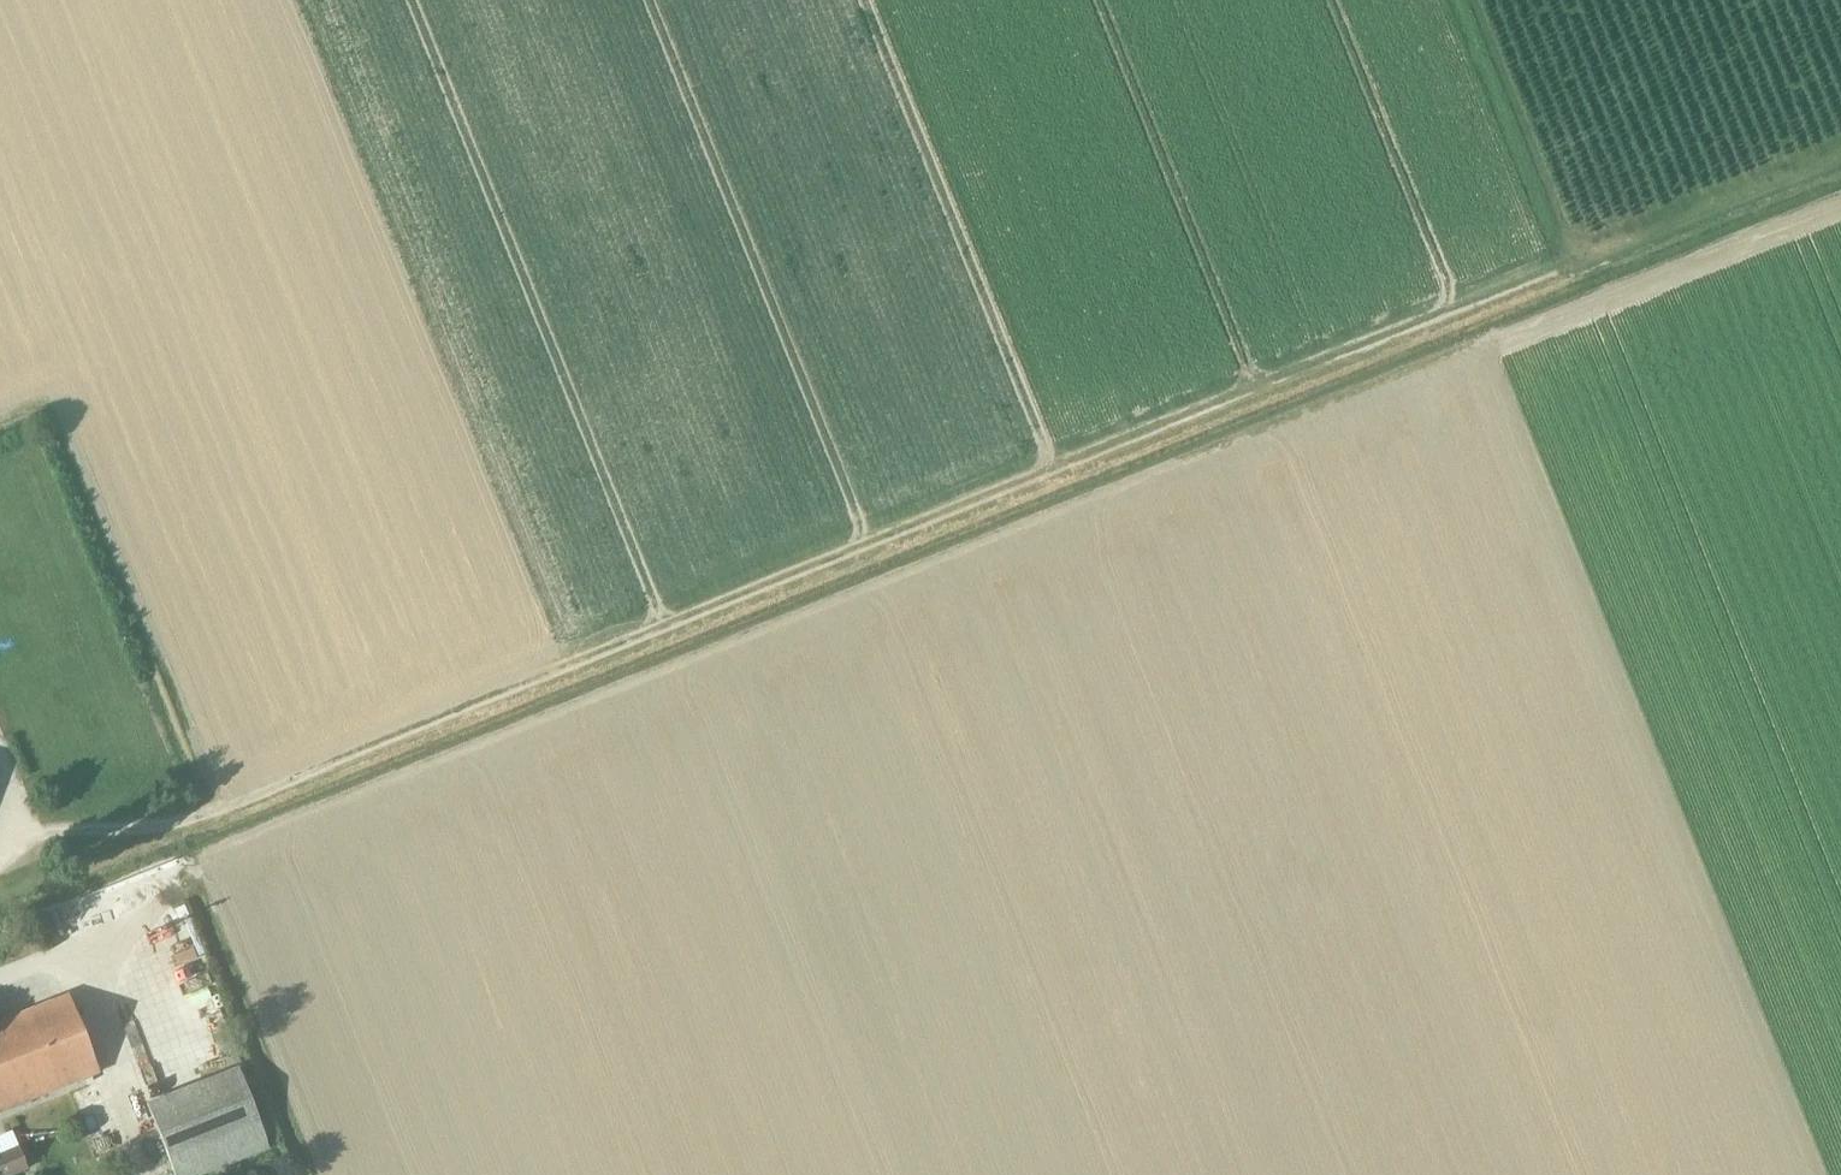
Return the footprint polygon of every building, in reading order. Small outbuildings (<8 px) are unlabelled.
[(97,1072),(66,994),(0,1021),(0,1110),(97,1072)] [(150,1116),(174,1174),(198,1174),(268,1147),(237,1068),(135,1108),(140,1120),(150,1116)] [(12,1138),(9,1125),(0,1127),(0,1141),(12,1138)] [(26,1169),(17,1147),(0,1154),(0,1174),(11,1174),(26,1169)]
